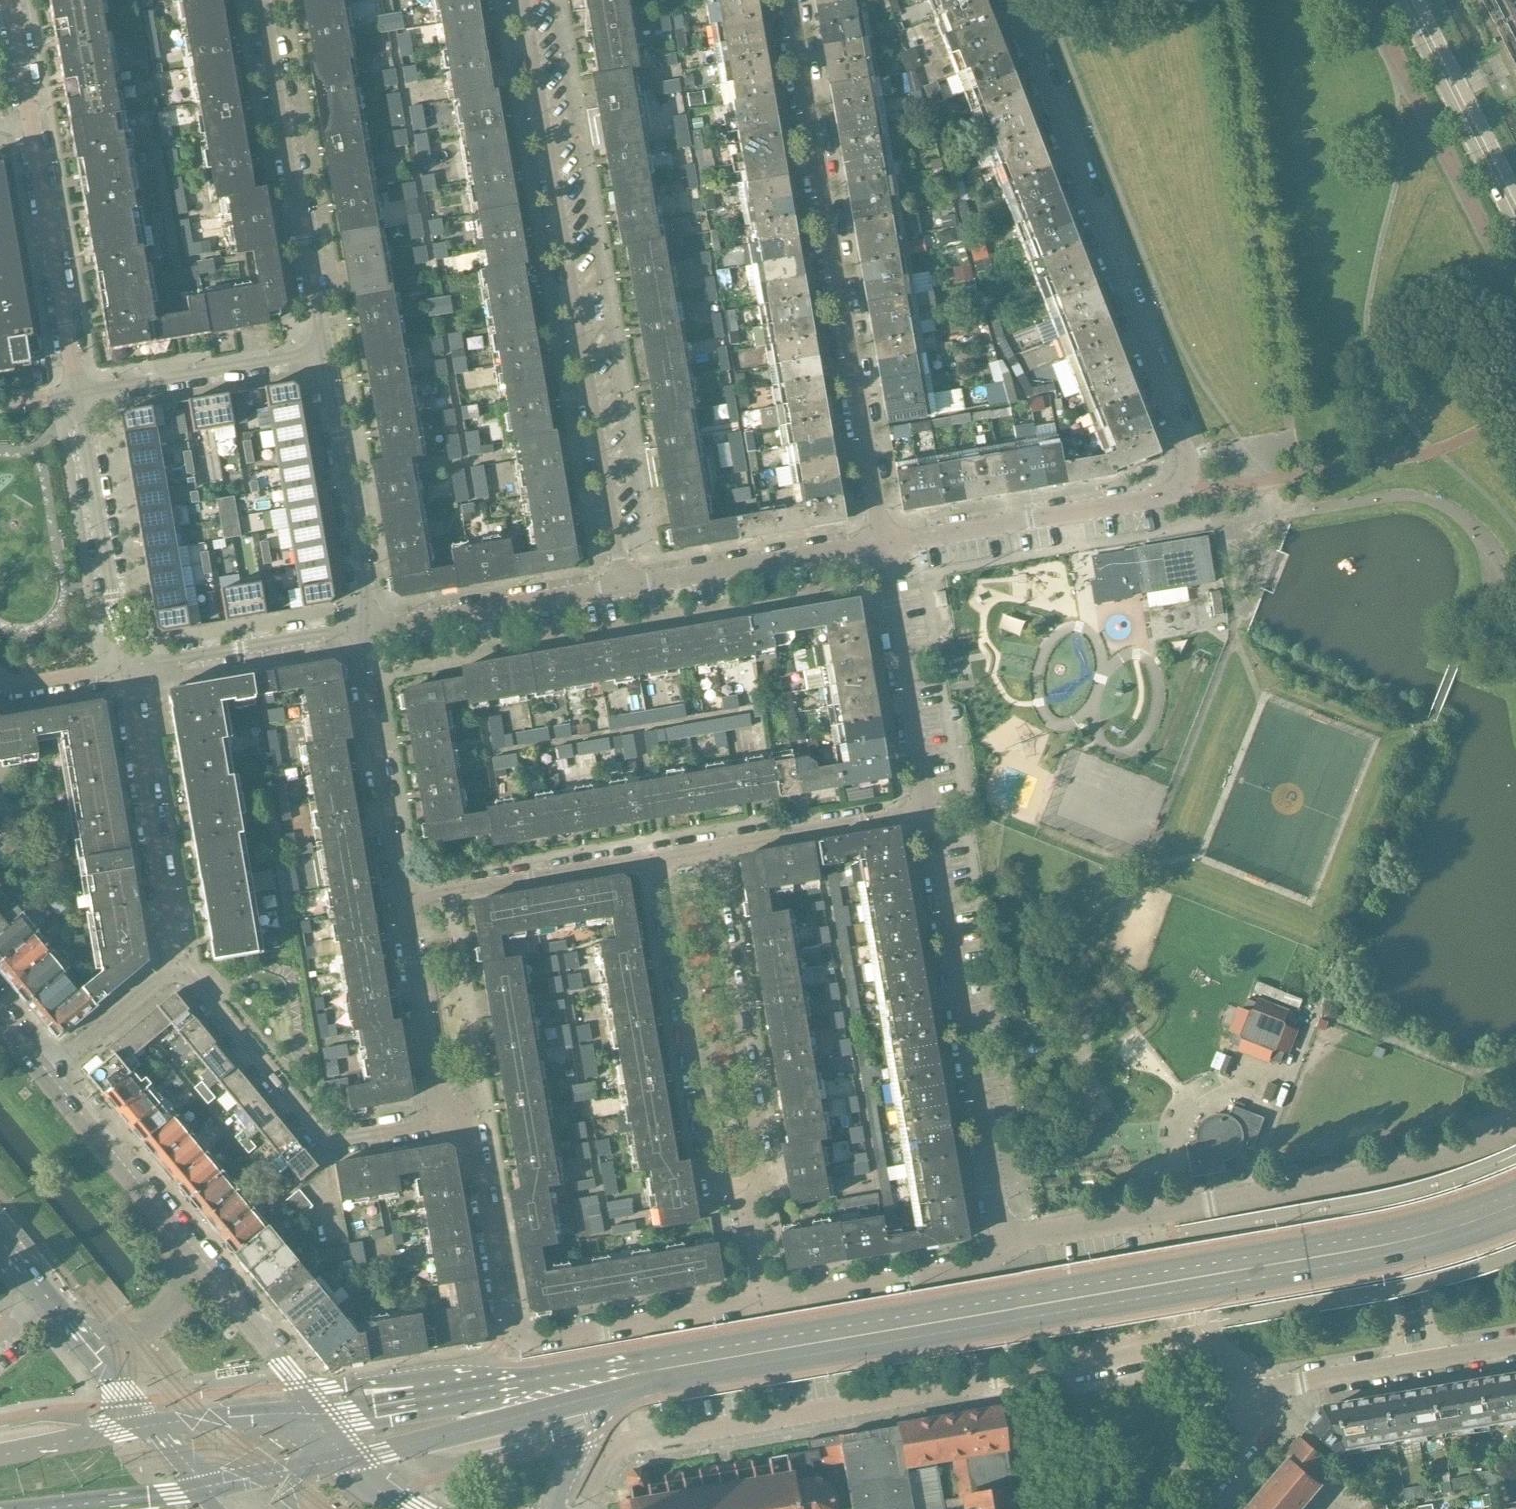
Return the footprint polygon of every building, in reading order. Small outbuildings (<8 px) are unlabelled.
[(102,16),(99,0),(75,0),(49,5),(59,63),(109,55),(102,16)] [(130,11),(138,9),(137,0),(128,0),(130,11)] [(186,29),(223,23),(219,0),(181,0),(186,29)] [(305,9),(342,3),(342,0),(304,0),(305,9)] [(444,43),(481,37),(475,0),(437,0),(444,43)] [(630,21),(626,0),(584,0),(589,28),(585,29),(586,39),(591,38),(596,75),(629,70),(638,68),(630,21)] [(672,11),(679,10),(678,0),(670,0),(672,11)] [(707,9),(754,1),(754,0),(706,0),(707,9)] [(816,10),(852,3),(851,0),(815,0),(816,10)] [(887,0),(880,0),(886,17),(892,15),(892,13),(887,1),(887,0)] [(887,1),(892,13),(899,11),(895,0),(891,0),(887,1)] [(982,4),(981,0),(938,0),(929,4),(936,21),(982,4)] [(754,1),(707,9),(711,29),(757,21),(754,1)] [(852,3),(816,10),(820,29),(867,21),(865,8),(861,9),(860,2),(852,3)] [(342,3),(305,9),(315,65),(348,60),(352,60),(342,3)] [(982,4),(936,21),(943,40),(990,22),(982,4)] [(138,9),(130,11),(134,32),(142,30),(138,9)] [(662,31),(670,29),(666,9),(658,11),(662,31)] [(152,11),(144,13),(148,36),(156,35),(152,11)] [(401,13),(377,17),(380,33),(404,29),(401,13)] [(685,33),(682,14),(673,15),(676,35),(685,33)] [(757,21),(711,29),(714,49),(761,41),(757,21)] [(867,21),(820,29),(823,50),(871,42),(867,21)] [(990,22),(943,40),(950,59),(997,41),(990,22)] [(223,23),(186,29),(196,86),(233,80),(223,23)] [(131,25),(122,27),(123,33),(133,31),(131,25)] [(688,49),(685,33),(676,35),(679,50),(688,49)] [(156,35),(148,36),(152,60),(160,59),(159,52),(158,47),(156,35)] [(143,36),(135,37),(137,50),(145,49),(143,36)] [(481,37),(444,43),(454,101),(458,100),(490,94),(491,93),(481,37)] [(761,41),(714,49),(717,68),(764,60),(761,41)] [(997,41),(950,59),(957,76),(1003,58),(997,41)] [(871,42),(823,50),(827,70),(874,62),(871,42)] [(399,50),(401,58),(413,56),(411,48),(399,50)] [(922,66),(915,48),(907,51),(913,69),(922,66)] [(145,49),(137,50),(139,61),(147,60),(145,49)] [(665,52),(668,66),(676,65),(674,51),(665,52)] [(119,114),(112,75),(109,55),(59,63),(69,122),(119,114)] [(1003,58),(957,76),(964,94),(1010,76),(1003,58)] [(315,65),(311,65),(321,123),(358,117),(348,60),(315,65)] [(764,60),(717,68),(721,88),(767,80),(764,60)] [(874,62),(827,70),(830,87),(877,79),(874,62)] [(405,84),(417,82),(414,66),(402,68),(405,84)] [(385,88),(397,85),(394,69),(382,71),(385,88)] [(629,70),(596,75),(593,76),(602,133),(639,127),(629,70)] [(905,74),(910,93),(920,90),(914,71),(905,74)] [(129,72),(120,74),(121,81),(131,80),(129,72)] [(696,89),(693,72),(683,74),(685,91),(696,89)] [(1010,76),(964,94),(971,114),(1018,96),(1010,76)] [(877,79),(830,87),(833,106),(880,97),(877,79)] [(233,80),(196,86),(206,143),(243,137),(233,80)] [(679,80),(655,85),(657,99),(681,95),(679,80)] [(767,80),(721,88),(724,108),(727,107),(771,100),(767,80)] [(158,81),(150,83),(152,95),(160,94),(158,81)] [(703,91),(686,94),(688,107),(705,103),(703,91)] [(925,110),(919,91),(912,93),(917,112),(925,110)] [(490,94),(458,100),(468,157),(505,150),(495,92),(491,93),(490,94)] [(395,148),(407,146),(398,93),(386,95),(395,148)] [(1018,96),(971,114),(978,132),(1025,114),(1018,96)] [(880,97),(833,106),(836,125),(884,116),(880,97)] [(771,100),(727,107),(728,115),(723,116),(724,127),(774,118),(771,100)] [(409,108),(413,132),(425,130),(421,106),(409,108)] [(129,172),(122,134),(119,114),(69,122),(79,180),(129,172)] [(1025,114),(978,132),(985,151),(1032,133),(1025,114)] [(678,149),(690,147),(685,115),(672,117),(678,149)] [(884,116),(836,125),(840,145),(887,137),(884,116)] [(358,117),(321,123),(331,180),(368,174),(358,117)] [(774,118),(724,127),(726,137),(732,136),(733,147),(778,139),(774,118)] [(934,126),(948,170),(956,168),(942,123),(934,126)] [(639,127),(602,133),(612,190),(649,184),(639,127)] [(181,270),(160,146),(158,134),(157,128),(149,129),(175,283),(199,279),(197,267),(181,270)] [(924,141),(934,139),(932,129),(922,132),(924,141)] [(701,131),(692,132),(696,153),(704,152),(701,131)] [(166,133),(158,134),(160,146),(168,145),(166,133)] [(414,136),(419,168),(431,166),(427,142),(429,142),(428,133),(414,136)] [(1032,133),(985,151),(993,170),(1039,152),(1032,133)] [(243,137),(206,143),(216,200),(221,199),(227,198),(227,197),(252,193),(252,192),(243,137)] [(887,137),(840,145),(843,166),(891,158),(887,137)] [(778,139),(733,147),(735,157),(730,158),(732,168),(781,160),(778,139)] [(176,150),(168,151),(172,175),(180,174),(176,150)] [(505,150),(468,157),(478,213),(514,207),(505,150)] [(706,163),(704,152),(696,153),(699,174),(716,171),(715,162),(706,163)] [(1039,152),(993,170),(1000,189),(1047,171),(1039,152)] [(13,372),(13,368),(15,368),(30,365),(29,355),(40,353),(40,351),(38,338),(37,338),(37,336),(32,337),(24,293),(23,284),(1,155),(0,156),(0,374),(13,372)] [(891,158),(843,166),(846,184),(894,176),(891,158)] [(781,160),(732,168),(733,177),(739,176),(740,187),(784,179),(781,160)] [(685,166),(687,178),(695,176),(693,165),(685,166)] [(962,181),(959,170),(948,174),(952,185),(962,181)] [(1047,171),(1000,189),(1007,208),(1054,190),(1047,171)] [(138,228),(132,191),(129,172),(79,180),(89,236),(138,228)] [(699,175),(702,191),(710,190),(707,173),(699,175)] [(368,174),(331,180),(341,237),(377,231),(368,174)] [(421,177),(424,193),(436,191),(433,175),(421,177)] [(695,176),(687,178),(689,190),(697,189),(695,176)] [(894,176),(846,184),(850,204),(897,195),(894,176)] [(181,178),(172,179),(179,215),(187,213),(181,178)] [(784,179),(740,187),(736,187),(739,206),(788,198),(784,179)] [(413,182),(401,185),(401,187),(404,201),(416,198),(413,182)] [(968,200),(963,183),(952,186),(957,203),(965,201),(968,200)] [(649,184),(612,190),(622,248),(625,247),(625,246),(659,240),(649,184)] [(401,187),(387,189),(389,203),(404,201),(401,187)] [(699,201),(697,189),(689,190),(691,202),(699,201)] [(264,190),(252,192),(252,193),(227,197),(227,198),(237,255),(253,252),(274,249),(264,190)] [(1054,190),(1007,208),(1014,226),(1061,208),(1054,190)] [(713,191),(702,193),(706,212),(716,210),(713,191)] [(897,195),(850,204),(853,224),(901,216),(897,195)] [(788,198),(739,206),(742,226),(791,217),(788,198)] [(693,214),(701,213),(699,201),(691,202),(693,214)] [(965,201),(957,203),(963,224),(971,221),(965,201)] [(514,207),(478,213),(487,270),(520,265),(524,264),(514,207)] [(1061,208),(1014,226),(1022,246),(1069,228),(1061,208)] [(151,215),(153,225),(161,224),(159,213),(151,215)] [(419,214),(407,216),(411,240),(423,238),(419,214)] [(953,215),(940,217),(942,228),(955,226),(953,215)] [(911,226),(903,228),(901,216),(853,224),(857,244),(904,235),(912,234),(911,226)] [(791,217),(742,226),(746,246),(794,237),(791,217)] [(428,221),(431,237),(443,235),(441,219),(428,221)] [(188,220),(180,222),(186,258),(210,253),(208,241),(192,244),(188,220)] [(971,221),(963,224),(969,244),(976,242),(977,242),(971,221)] [(161,224),(153,225),(155,238),(163,237),(161,224)] [(148,284),(142,248),(138,228),(89,236),(98,292),(148,284)] [(1069,228),(1022,246),(1029,264),(1076,246),(1069,228)] [(722,250),(718,230),(709,231),(712,251),(722,250)] [(956,242),(954,230),(937,234),(939,246),(956,242)] [(377,231),(341,237),(350,294),(354,293),(387,287),(377,231)] [(904,235),(857,244),(860,264),(908,255),(904,235)] [(794,237),(746,246),(749,266),(798,258),(794,237)] [(663,240),(659,240),(625,246),(625,247),(626,247),(636,303),(672,296),(663,240)] [(980,259),(976,242),(969,244),(974,261),(980,259)] [(432,245),(435,261),(447,259),(445,243),(432,245)] [(969,263),(964,245),(956,247),(961,265),(969,263)] [(412,249),(415,265),(427,262),(424,246),(412,249)] [(1076,246),(1029,264),(1036,283),(1083,265),(1076,246)] [(253,252),(258,282),(259,288),(265,313),(277,311),(279,311),(283,304),(274,249),(253,252)] [(702,265),(710,264),(708,252),(700,253),(702,265)] [(921,272),(920,266),(910,268),(908,255),(860,264),(863,282),(921,272)] [(798,258),(749,266),(753,287),(801,278),(798,258)] [(981,259),(974,261),(975,264),(977,274),(984,272),(981,259)] [(213,261),(197,263),(199,275),(215,273),(213,261)] [(958,281),(973,278),(971,264),(956,267),(958,281)] [(520,265),(487,270),(484,271),(493,327),(530,320),(520,265)] [(1083,265),(1036,283),(1043,301),(1090,282),(1083,265)] [(732,290),(728,270),(716,272),(719,293),(732,290)] [(914,294),(912,282),(920,281),(919,273),(921,273),(921,272),(863,282),(866,302),(914,294)] [(704,278),(706,291),(714,289),(712,277),(704,278)] [(801,278),(753,287),(756,306),(805,298),(801,278)] [(1090,282),(1043,301),(1050,320),(1097,302),(1090,282)] [(154,319),(151,304),(151,302),(148,284),(98,292),(102,310),(103,321),(105,329),(105,330),(109,351),(211,334),(205,297),(203,298),(203,297),(186,299),(189,313),(177,315),(154,319)] [(974,284),(960,287),(965,306),(970,304),(979,302),(974,284)] [(387,287),(354,293),(364,349),(401,343),(391,287),(387,287)] [(265,313),(259,288),(205,297),(211,334),(267,324),(265,313)] [(714,289),(706,291),(708,302),(716,301),(714,289)] [(914,294),(866,302),(867,302),(870,321),(918,313),(914,294)] [(672,296),(636,303),(645,360),(682,354),(672,296)] [(450,297),(437,299),(439,315),(452,313),(450,297)] [(805,298),(756,306),(760,328),(808,319),(805,298)] [(189,313),(186,299),(174,301),(176,313),(177,315),(189,313)] [(426,301),(428,317),(439,315),(437,299),(426,301)] [(986,324),(979,302),(970,304),(976,326),(986,324)] [(1097,302),(1050,320),(1057,339),(1104,321),(1097,302)] [(921,333),(919,322),(930,321),(929,313),(918,315),(918,313),(870,321),(873,341),(921,333)] [(445,315),(449,334),(456,332),(452,314),(445,315)] [(714,339),(723,338),(719,314),(710,315),(714,339)] [(808,319),(760,328),(763,348),(812,339),(808,319)] [(1004,338),(998,319),(990,321),(996,340),(1004,338)] [(530,320),(493,327),(503,384),(540,378),(530,320)] [(1104,321),(1057,339),(1064,357),(1111,339),(1104,321)] [(448,335),(451,351),(463,349),(460,333),(448,335)] [(921,333),(873,341),(877,361),(925,352),(921,333)] [(440,336),(427,338),(430,354),(442,352),(440,336)] [(1013,355),(1004,338),(997,341),(1007,359),(1009,358),(1013,355)] [(812,339),(763,348),(767,368),(815,359),(812,339)] [(1111,339),(1064,357),(1072,376),(1119,358),(1111,339)] [(401,343),(364,349),(374,407),(411,400),(401,343)] [(720,373),(728,371),(724,347),(716,349),(720,373)] [(463,349),(451,351),(452,359),(464,357),(463,349)] [(925,352),(877,361),(880,380),(928,372),(925,352)] [(645,360),(655,416),(688,411),(692,410),(682,354),(645,360)] [(1009,358),(1007,359),(1016,377),(1024,374),(1013,355),(1009,358)] [(452,359),(455,375),(467,373),(464,357),(452,359)] [(1119,358),(1072,376),(1079,395),(1126,377),(1119,358)] [(815,359),(767,368),(770,388),(819,380),(815,359)] [(1001,359),(996,360),(1002,381),(1003,384),(1008,402),(1008,403),(1009,405),(1017,403),(1009,372),(1001,359)] [(444,360),(432,362),(434,378),(447,376),(444,360)] [(40,370),(33,371),(35,386),(42,385),(40,370)] [(928,372),(880,380),(884,402),(932,394),(928,372)] [(1028,383),(1024,374),(1016,377),(1021,387),(1028,383)] [(1126,377),(1079,395),(1086,413),(1133,395),(1126,377)] [(540,378),(503,384),(513,441),(517,440),(549,434),(540,378)] [(819,380),(770,388),(774,408),(822,399),(819,380)] [(1003,384),(1002,381),(994,384),(1000,404),(1008,402),(1003,384)] [(264,388),(268,408),(300,402),(297,387),(292,383),(264,388)] [(729,423),(737,422),(731,386),(723,387),(729,423)] [(228,394),(208,398),(213,430),(233,426),(228,394)] [(932,394),(884,402),(887,423),(935,415),(932,394)] [(1133,395),(1086,413),(1093,433),(1140,414),(1133,395)] [(213,430),(208,398),(188,401),(193,433),(213,430)] [(822,399),(774,408),(777,429),(826,421),(822,399)] [(1054,400),(1059,426),(1065,425),(1060,399),(1054,400)] [(420,457),(411,400),(374,407),(383,462),(409,459),(415,458),(420,457)] [(236,402),(237,413),(245,412),(243,401),(236,402)] [(303,422),(300,402),(268,408),(271,428),(303,422)] [(461,408),(463,420),(479,417),(477,405),(461,408)] [(155,427),(151,407),(124,412),(120,418),(123,433),(155,427)] [(991,419),(1010,416),(1009,408),(911,424),(913,432),(991,419)] [(452,409),(440,411),(443,427),(455,425),(452,409)] [(175,412),(177,423),(185,422),(183,411),(175,412)] [(688,411),(655,416),(651,416),(661,474),(698,467),(688,411)] [(247,423),(245,412),(237,413),(239,424),(247,423)] [(1140,414),(1093,433),(1100,451),(1147,433),(1140,414)] [(826,421),(777,429),(781,448),(784,448),(829,440),(826,421)] [(187,433),(185,422),(177,423),(179,434),(187,433)] [(307,443),(303,422),(271,428),(275,448),(307,443)] [(910,436),(908,424),(888,428),(890,439),(910,436)] [(158,447),(155,427),(123,433),(126,453),(158,447)] [(465,433),(469,457),(492,453),(491,445),(479,447),(477,431),(465,433)] [(729,474),(731,474),(746,472),(739,432),(727,434),(732,465),(728,466),(729,474)] [(743,433),(747,453),(754,452),(750,432),(743,433)] [(553,433),(549,434),(517,440),(526,497),(563,490),(553,433)] [(1147,433),(1100,451),(1103,457),(1109,472),(1111,471),(1156,454),(1147,433)] [(444,436),(448,461),(460,458),(457,434),(444,436)] [(1054,437),(1035,441),(1043,487),(1062,484),(1058,459),(1054,437)] [(1072,447),(1070,438),(1062,439),(1064,448),(1072,447)] [(829,440),(784,448),(787,467),(833,460),(829,440)] [(242,442),(244,453),(252,452),(250,441),(242,442)] [(1035,441),(1015,444),(1023,491),(1043,487),(1035,441)] [(310,463),(307,443),(275,448),(278,468),(310,463)] [(1015,444),(994,447),(1002,494),(1023,491),(1015,444)] [(162,467),(158,447),(126,453),(130,473),(162,467)] [(994,447),(974,451),(982,498),(1002,494),(994,447)] [(182,452),(184,464),(192,462),(190,451),(182,452)] [(974,451),(955,454),(963,501),(982,498),(974,451)] [(254,463),(252,452),(244,453),(246,465),(254,463)] [(955,454),(935,457),(944,504),(963,501),(955,454)] [(1089,454),(1058,459),(1062,484),(1065,484),(1112,475),(1111,471),(1109,472),(1103,457),(1090,459),(1089,454)] [(935,457),(914,461),(923,508),(944,504),(935,457)] [(419,516),(409,459),(383,462),(372,464),(382,522),(419,516)] [(833,460),(787,467),(791,486),(836,479),(833,460)] [(914,461),(894,464),(902,512),(923,508),(914,461)] [(194,473),(192,462),(184,464),(186,475),(194,473)] [(314,483),(310,463),(278,468),(282,488),(314,483)] [(476,500),(488,498),(483,466),(470,468),(476,500)] [(165,488),(162,467),(130,473),(133,493),(165,488)] [(698,467),(661,474),(671,530),(707,524),(698,467)] [(462,470),(450,472),(455,503),(468,501),(462,470)] [(836,479),(791,486),(794,505),(839,498),(836,479)] [(249,482),(251,493),(259,492),(257,481),(249,482)] [(317,503),(314,483),(282,488),(285,508),(317,503)] [(168,508),(165,488),(133,493),(136,513),(168,508)] [(748,488),(734,490),(724,492),(726,504),(750,500),(748,488)] [(563,490),(526,497),(536,551),(572,545),(563,490)] [(191,504),(199,502),(197,491),(189,493),(191,504)] [(234,497),(225,498),(227,508),(235,506),(234,497)] [(227,508),(225,498),(216,500),(218,510),(227,508)] [(842,516),(839,498),(794,505),(791,509),(770,513),(774,533),(838,523),(842,516)] [(320,523),(317,503),(285,508),(288,528),(320,523)] [(472,504),(460,506),(462,515),(474,512),(472,504)] [(237,516),(235,506),(227,508),(228,518),(237,516)] [(172,528),(168,508),(136,513),(140,533),(172,528)] [(228,518),(227,508),(218,510),(220,519),(228,518)] [(774,533),(770,513),(734,519),(737,539),(774,533)] [(239,526),(237,516),(228,518),(230,528),(239,526)] [(419,516),(382,522),(391,576),(428,570),(419,516)] [(230,528),(228,518),(220,519),(222,529),(230,528)] [(737,539),(734,519),(707,524),(671,530),(673,545),(680,549),(737,539)] [(324,543),(320,523),(288,528),(292,549),(324,543)] [(241,536),(239,526),(230,528),(232,538),(241,536)] [(175,548),(172,528),(140,533),(143,553),(175,548)] [(232,538),(230,528),(222,529),(223,539),(232,538)] [(223,539),(213,541),(214,549),(225,548),(223,539)] [(1141,591),(1141,593),(1214,582),(1207,539),(1134,550),(1136,559),(1128,560),(1127,551),(1092,557),(1096,581),(1091,582),(1094,604),(1130,598),(1129,593),(1141,591)] [(260,543),(261,554),(269,552),(267,541),(260,543)] [(451,551),(454,568),(457,588),(514,578),(511,558),(508,542),(451,551)] [(327,563),(324,543),(292,549),(295,569),(327,563)] [(530,555),(511,558),(514,578),(571,568),(575,562),(572,545),(536,551),(536,554),(530,555)] [(179,568),(175,548),(143,553),(147,573),(179,568)] [(200,553),(202,564),(209,563),(207,552),(200,553)] [(271,564),(269,552),(261,554),(263,565),(271,564)] [(211,574),(209,563),(202,564),(203,575),(211,574)] [(331,583),(327,563),(295,569),(299,589),(331,583)] [(182,588),(179,568),(147,573),(150,594),(182,588)] [(428,570),(391,576),(394,593),(400,597),(457,588),(454,568),(434,571),(428,572),(428,570)] [(266,583),(268,594),(276,593),(274,581),(266,583)] [(260,583),(240,586),(246,618),(266,615),(260,583)] [(333,598),(331,583),(299,589),(302,609),(329,604),(333,598)] [(246,618),(240,586),(220,590),(226,622),(246,618)] [(186,608),(182,588),(150,594),(154,614),(186,608)] [(206,593),(208,604),(216,603),(214,592),(206,593)] [(944,592),(935,593),(937,607),(946,606),(944,592)] [(278,604),(276,593),(268,594),(270,605),(278,604)] [(860,620),(857,600),(809,609),(812,629),(860,620)] [(218,614),(216,603),(208,604),(210,615),(218,614)] [(189,628),(186,608),(154,614),(156,629),(162,633),(189,628)] [(813,630),(812,629),(809,609),(747,619),(753,656),(773,653),(772,648),(794,644),(792,634),(813,630)] [(747,619),(690,629),(697,666),(753,656),(747,619)] [(812,629),(813,630),(816,649),(864,640),(860,620),(812,629)] [(690,629),(633,639),(640,676),(697,666),(690,629)] [(445,639),(433,641),(435,650),(446,648),(445,639)] [(633,639),(576,649),(582,686),(640,676),(633,639)] [(864,640),(816,649),(819,668),(867,660),(864,640)] [(576,649),(519,658),(525,695),(582,686),(576,649)] [(805,671),(802,651),(794,652),(797,672),(805,671)] [(461,668),(463,680),(464,680),(467,701),(468,705),(525,695),(519,658),(461,668)] [(867,660),(819,668),(823,689),(870,680),(867,660)] [(331,662),(300,668),(303,688),(340,683),(337,667),(331,662)] [(303,688),(300,668),(250,676),(254,697),(260,696),(272,694),(276,693),(297,689),(303,688)] [(780,690),(789,688),(787,675),(778,677),(780,690)] [(226,739),(220,703),(233,701),(234,703),(254,700),(254,697),(250,676),(172,689),(167,690),(168,696),(176,747),(226,739)] [(403,695),(406,711),(442,705),(467,701),(464,680),(463,680),(407,689),(403,695)] [(870,680),(823,689),(826,708),(874,700),(870,680)] [(340,683),(303,688),(313,746),(342,741),(350,739),(340,683)] [(272,694),(260,696),(262,705),(274,702),(272,694)] [(782,696),(784,713),(793,711),(790,694),(782,696)] [(723,711),(739,708),(737,696),(721,699),(723,711)] [(874,700),(826,708),(830,728),(877,720),(874,700)] [(35,738),(61,734),(67,770),(115,762),(105,706),(98,702),(14,716),(21,760),(19,760),(19,764),(37,761),(37,752),(35,738)] [(760,704),(752,705),(754,718),(762,716),(760,704)] [(442,705),(406,711),(415,768),(452,761),(442,705)] [(670,720),(686,717),(684,705),(668,708),(670,720)] [(267,711),(269,724),(285,721),(283,709),(267,711)] [(660,709),(646,712),(648,724),(662,721),(660,709)] [(630,727),(648,724),(646,712),(628,715),(630,727)] [(785,713),(788,734),(798,733),(795,712),(785,713)] [(748,715),(708,722),(710,734),(750,727),(748,715)] [(14,716),(0,718),(0,763),(19,760),(21,760),(14,716)] [(493,750),(513,747),(511,734),(503,736),(499,716),(487,718),(493,750)] [(609,730),(625,728),(623,716),(607,718),(609,730)] [(589,724),(576,726),(578,735),(602,731),(600,718),(588,720),(589,724)] [(877,720),(830,728),(833,747),(880,739),(877,720)] [(703,723),(671,728),(673,740),(705,735),(703,723)] [(555,740),(571,737),(569,725),(553,727),(555,740)] [(547,728),(531,731),(533,743),(549,740),(547,728)] [(665,742),(663,729),(643,733),(647,757),(659,755),(658,743),(665,742)] [(533,743),(531,731),(515,734),(517,746),(533,743)] [(284,782),(276,734),(268,736),(276,783),(284,782)] [(612,738),(614,751),(622,749),(624,761),(636,759),(632,735),(612,738)] [(226,739),(176,747),(186,804),(236,795),(226,739)] [(608,739),(592,742),(594,754),(610,751),(608,739)] [(880,739),(833,747),(837,767),(884,759),(880,739)] [(313,746),(307,747),(305,747),(315,804),(352,797),(342,741),(313,746)] [(592,742),(576,744),(578,757),(594,754),(592,742)] [(571,745),(555,748),(557,760),(573,757),(571,745)] [(492,759),(494,771),(518,767),(516,755),(492,759)] [(790,757),(771,761),(770,761),(777,797),(797,794),(791,762),(790,757)] [(884,759),(837,767),(840,787),(887,779),(884,759)] [(806,760),(791,762),(797,794),(840,787),(837,767),(814,771),(813,765),(806,760)] [(452,761),(415,768),(425,824),(462,818),(462,817),(452,761)] [(770,761),(714,770),(721,807),(777,797),(770,761)] [(130,851),(115,762),(67,770),(82,859),(130,851)] [(714,770),(657,780),(663,817),(721,807),(714,770)] [(657,780),(600,789),(607,826),(663,817),(657,780)] [(285,786),(277,788),(278,797),(286,796),(285,786)] [(600,789),(543,799),(549,836),(607,826),(600,789)] [(271,791),(263,792),(285,922),(293,921),(271,791)] [(0,795),(0,810),(52,847),(59,837),(0,795)] [(245,853),(239,815),(236,795),(186,804),(191,830),(196,861),(245,853)] [(286,796),(278,797),(280,809),(288,808),(286,796)] [(352,797),(315,804),(325,861),(361,854),(352,797)] [(485,809),(486,813),(486,814),(490,834),(492,846),(549,836),(543,799),(485,809)] [(288,808),(280,809),(282,821),(290,820),(288,808)] [(462,818),(425,824),(428,839),(434,844),(490,834),(486,814),(486,813),(462,817),(462,818)] [(865,855),(858,856),(859,863),(901,856),(896,829),(861,835),(865,855)] [(293,834),(285,835),(287,847),(295,846),(293,834)] [(861,835),(816,843),(820,867),(825,866),(843,863),(842,859),(858,856),(865,855),(861,835)] [(818,881),(812,844),(787,848),(793,885),(818,881)] [(793,885),(787,848),(761,853),(767,890),(793,885)] [(133,869),(130,851),(82,859),(85,877),(133,869)] [(249,872),(245,853),(196,861),(199,881),(249,872)] [(767,890),(761,853),(744,856),(740,862),(742,874),(741,874),(749,918),(770,914),(766,890),(767,890)] [(361,854),(325,861),(334,917),(371,911),(365,879),(361,854)] [(861,876),(852,877),(854,884),(857,884),(904,876),(901,856),(859,863),(861,876)] [(298,891),(294,866),(286,868),(290,892),(298,891)] [(142,925),(133,869),(85,877),(94,934),(142,925)] [(249,872),(199,881),(203,901),(252,893),(249,872)] [(827,874),(887,1228),(897,1226),(844,916),(849,915),(847,906),(843,906),(837,872),(827,874)] [(904,876),(857,884),(860,903),(907,895),(904,876)] [(636,937),(629,893),(628,893),(626,881),(620,877),(605,879),(611,917),(615,941),(636,937)] [(64,893),(72,891),(70,879),(62,881),(64,893)] [(605,879),(548,889),(554,926),(611,917),(605,879)] [(548,889),(492,899),(498,936),(554,926),(548,889)] [(255,912),(252,893),(203,901),(206,921),(255,912)] [(907,895),(860,903),(863,923),(911,915),(907,895)] [(472,908),(482,964),(502,960),(498,936),(492,899),(477,901),(472,908)] [(824,910),(822,902),(810,904),(812,912),(824,910)] [(22,916),(13,905),(5,911),(0,905),(0,933),(22,916)] [(371,911),(334,917),(344,974),(381,968),(371,911)] [(259,932),(255,912),(206,921),(209,940),(259,932)] [(770,914),(749,918),(759,975),(796,969),(786,912),(770,914)] [(911,915),(863,923),(867,943),(914,935),(911,915)] [(0,933),(0,964),(37,934),(22,916),(0,933)] [(308,921),(300,922),(302,934),(310,933),(308,921)] [(59,933),(65,941),(71,936),(69,925),(59,933)] [(95,1007),(146,964),(148,962),(142,925),(94,934),(101,973),(81,989),(95,1007)] [(830,943),(827,927),(815,929),(817,945),(830,943)] [(262,954),(259,932),(209,940),(213,962),(262,954)] [(0,964),(0,972),(11,985),(52,953),(37,934),(0,964)] [(77,949),(85,947),(83,935),(75,937),(77,949)] [(554,935),(539,937),(540,945),(556,942),(554,935)] [(914,935),(867,943),(870,963),(917,955),(914,935)] [(636,937),(615,941),(599,944),(609,1001),(646,995),(636,937)] [(543,954),(567,950),(565,941),(541,945),(543,954)] [(312,945),(304,947),(306,959),(315,958),(312,945)] [(52,953),(11,985),(26,1004),(62,974),(66,971),(52,953)] [(564,955),(566,971),(578,969),(576,953),(564,955)] [(917,955),(870,963),(873,982),(921,974),(917,955)] [(558,972),(556,956),(543,958),(546,974),(558,972)] [(502,960),(482,964),(491,1021),(528,1015),(518,957),(502,960)] [(381,968),(344,974),(354,1031),(355,1031),(361,1030),(362,1029),(390,1024),(390,1023),(381,968)] [(796,969),(759,975),(769,1033),(805,1026),(796,969)] [(567,975),(570,991),(582,989),(579,973),(567,975)] [(62,974),(26,1004),(41,1022),(77,992),(62,974)] [(921,974),(873,982),(877,1002),(924,994),(921,974)] [(562,993),(559,976),(547,978),(550,995),(562,993)] [(1254,991),(1299,1009),(1303,1000),(1258,982),(1254,991)] [(839,999),(836,983),(824,985),(827,1001),(839,999)] [(95,1007),(81,989),(77,992),(41,1022),(52,1034),(56,1039),(60,1036),(95,1007)] [(196,1020),(177,996),(174,993),(156,1007),(171,1025),(178,1034),(196,1020)] [(924,994),(877,1002),(880,1022),(927,1014),(924,994)] [(646,995),(609,1001),(619,1058),(656,1052),(646,995)] [(321,998),(313,999),(315,1011),(324,1010),(321,998)] [(1280,1063),(1298,1019),(1247,999),(1230,1043),(1280,1063)] [(563,1001),(539,1005),(540,1013),(565,1009),(563,1001)] [(146,1045),(171,1025),(156,1007),(132,1027),(146,1045)] [(829,1014),(831,1022),(843,1020),(841,1012),(829,1014)] [(324,1014),(316,1015),(320,1039),(336,1037),(334,1025),(326,1026),(324,1014)] [(927,1014),(880,1022),(884,1041),(931,1033),(927,1014)] [(528,1015),(491,1021),(501,1078),(538,1072),(528,1015)] [(214,1042),(196,1020),(178,1034),(197,1057),(214,1042)] [(843,1020),(831,1022),(832,1030),(844,1028),(843,1020)] [(408,1080),(398,1022),(390,1023),(390,1024),(362,1029),(361,1030),(371,1086),(408,1080)] [(571,1049),(567,1025),(555,1027),(559,1051),(571,1049)] [(576,1027),(579,1043),(591,1041),(588,1025),(576,1027)] [(805,1026),(769,1033),(778,1089),(815,1083),(805,1026)] [(146,1045),(132,1027),(108,1047),(122,1065),(146,1045)] [(371,1086),(361,1030),(355,1031),(360,1055),(357,1055),(358,1063),(361,1062),(365,1087),(371,1086)] [(884,1044),(883,1045),(886,1061),(934,1053),(931,1033),(884,1041),(884,1044)] [(851,1055),(849,1039),(836,1041),(839,1057),(851,1055)] [(235,1067),(214,1042),(197,1057),(208,1070),(200,1076),(210,1088),(217,1082),(218,1082),(235,1067)] [(579,1047),(582,1064),(594,1062),(591,1045),(579,1047)] [(131,1074),(122,1065),(108,1047),(84,1066),(84,1073),(103,1097),(131,1074)] [(349,1059),(346,1047),(322,1051),(327,1079),(339,1077),(337,1061),(349,1059)] [(152,1057),(176,1089),(183,1084),(158,1052),(152,1057)] [(656,1052),(619,1058),(629,1115),(665,1109),(656,1052)] [(934,1053),(886,1061),(889,1083),(938,1074),(934,1053)] [(1226,1055),(1220,1071),(1229,1074),(1235,1058),(1226,1055)] [(594,1062),(582,1064),(585,1079),(597,1077),(594,1062)] [(256,1092),(235,1067),(218,1082),(238,1107),(256,1092)] [(131,1074),(103,1097),(116,1112),(146,1088),(151,1084),(145,1078),(141,1082),(133,1072),(131,1074)] [(538,1072),(501,1078),(511,1135),(548,1129),(538,1072)] [(938,1074),(889,1083),(893,1104),(941,1096),(939,1082),(939,1081),(938,1074)] [(408,1080),(371,1086),(365,1087),(345,1090),(349,1110),(406,1100),(411,1094),(408,1080)] [(348,1089),(346,1081),(322,1085),(324,1093),(348,1089)] [(201,1082),(194,1088),(207,1104),(215,1098),(201,1082)] [(1269,1082),(1263,1099),(1271,1102),(1277,1086),(1269,1082)] [(594,1083),(582,1085),(585,1101),(597,1099),(594,1083)] [(778,1089),(788,1145),(788,1146),(818,1141),(825,1140),(815,1083),(778,1089)] [(573,1103),(585,1101),(582,1085),(570,1087),(573,1103)] [(146,1088),(116,1112),(130,1129),(159,1105),(165,1100),(159,1093),(154,1097),(146,1088)] [(276,1117),(256,1092),(238,1107),(259,1132),(276,1117)] [(941,1096),(893,1104),(897,1125),(945,1117),(941,1096)] [(858,1113),(856,1097),(844,1099),(846,1115),(858,1113)] [(159,1105),(130,1129),(142,1144),(177,1115),(172,1108),(166,1113),(159,1105)] [(1197,1137),(1197,1140),(1197,1143),(1187,1144),(1193,1178),(1226,1172),(1224,1162),(1227,1161),(1230,1160),(1232,1159),(1235,1157),(1237,1155),(1239,1153),(1240,1151),(1242,1149),(1243,1146),(1253,1150),(1265,1118),(1233,1106),(1230,1116),(1227,1115),(1224,1115),(1221,1114),(1218,1115),(1216,1115),(1213,1116),(1210,1117),(1208,1118),(1206,1120),(1204,1122),(1202,1124),(1200,1126),(1199,1129),(1198,1132),(1197,1134),(1197,1137)] [(665,1109),(629,1115),(638,1173),(649,1171),(675,1165),(665,1109)] [(204,1111),(195,1118),(201,1126),(210,1119),(204,1111)] [(177,1115),(142,1144),(157,1162),(192,1133),(177,1115)] [(297,1142),(276,1117),(259,1132),(279,1157),(297,1142)] [(945,1117),(897,1125),(900,1145),(948,1137),(945,1117)] [(574,1140),(586,1138),(583,1122),(571,1124),(574,1140)] [(849,1128),(850,1136),(862,1134),(861,1126),(849,1128)] [(548,1129),(511,1135),(520,1191),(546,1187),(546,1188),(557,1186),(548,1129)] [(242,1131),(235,1137),(248,1153),(255,1147),(242,1131)] [(192,1133),(157,1162),(172,1180),(207,1152),(192,1133)] [(862,1134),(850,1136),(851,1144),(863,1142),(862,1134)] [(948,1137),(900,1145),(903,1165),(952,1156),(948,1137)] [(610,1155),(607,1139),(595,1141),(598,1157),(610,1155)] [(818,1141),(788,1146),(788,1145),(781,1146),(791,1204),(827,1198),(818,1141)] [(317,1167),(297,1142),(279,1157),(289,1168),(300,1181),(317,1167)] [(578,1161),(590,1159),(587,1143),(575,1145),(578,1161)] [(455,1165),(452,1150),(446,1146),(392,1155),(395,1175),(412,1173),(418,1171),(455,1165)] [(207,1152),(172,1180),(187,1198),(222,1170),(207,1152)] [(842,1165),(845,1177),(869,1173),(865,1153),(853,1155),(854,1163),(842,1165)] [(398,1192),(395,1175),(392,1155),(334,1164),(341,1201),(398,1192)] [(952,1156),(903,1165),(907,1186),(955,1178),(952,1156)] [(279,1157),(262,1171),(272,1182),(289,1168),(279,1157)] [(611,1162),(599,1164),(602,1179),(614,1177),(611,1162)] [(686,1163),(675,1165),(649,1171),(659,1227),(696,1221),(686,1163)] [(455,1165),(418,1171),(428,1228),(465,1222),(455,1165)] [(222,1170),(187,1198),(202,1216),(236,1188),(222,1170)] [(614,1177),(602,1179),(605,1196),(617,1194),(614,1177)] [(955,1178),(907,1186),(911,1208),(959,1199),(955,1178)] [(595,1188),(594,1180),(570,1184),(571,1192),(595,1188)] [(1079,1190),(1095,1187),(1094,1180),(1078,1183),(1079,1190)] [(508,1193),(519,1252),(539,1248),(555,1245),(546,1188),(546,1187),(520,1191),(508,1193)] [(236,1188),(202,1216),(217,1235),(252,1207),(236,1188)] [(298,1189),(282,1202),(295,1219),(311,1205),(298,1189)] [(836,1210),(878,1204),(877,1195),(835,1201),(836,1210)] [(596,1196),(572,1200),(574,1208),(585,1206),(587,1214),(599,1212),(596,1196)] [(608,1219),(633,1215),(630,1199),(606,1203),(608,1219)] [(959,1199),(911,1208),(914,1227),(963,1219),(959,1199)] [(252,1207),(217,1235),(233,1254),(267,1226),(252,1207)] [(603,1233),(600,1217),(588,1219),(591,1235),(603,1233)] [(881,1217),(859,1221),(865,1256),(887,1253),(883,1229),(881,1217)] [(963,1219),(914,1227),(915,1234),(916,1234),(918,1247),(966,1239),(963,1219)] [(399,1220),(390,1222),(394,1246),(403,1244),(399,1220)] [(859,1221),(839,1224),(844,1260),(865,1256),(859,1221)] [(465,1222),(428,1228),(437,1285),(447,1284),(454,1283),(474,1279),(465,1222)] [(610,1227),(611,1236),(635,1231),(634,1223),(610,1227)] [(838,1223),(781,1233),(787,1269),(844,1260),(839,1224),(838,1224),(838,1223)] [(267,1226),(233,1254),(246,1271),(277,1245),(269,1236),(273,1233),(267,1226)] [(887,1229),(883,1229),(887,1253),(918,1247),(916,1234),(915,1234),(901,1236),(899,1227),(887,1229)] [(301,1228),(286,1241),(292,1249),(308,1235),(301,1228)] [(371,1231),(372,1239),(385,1238),(383,1229),(371,1231)] [(277,1245),(246,1271),(262,1290),(293,1264),(284,1254),(288,1250),(281,1242),(278,1246),(277,1245)] [(354,1275),(366,1273),(360,1242),(348,1244),(354,1275)] [(714,1244),(658,1254),(664,1290),(721,1281),(714,1244)] [(539,1248),(519,1252),(528,1308),(535,1312),(550,1310),(544,1273),(539,1248)] [(314,1249),(301,1260),(307,1266),(320,1255),(314,1249)] [(396,1256),(398,1268),(406,1266),(404,1254),(396,1256)] [(658,1254),(600,1264),(607,1300),(664,1290),(658,1254)] [(297,1261),(293,1264),(262,1290),(277,1307),(311,1279),(312,1275),(309,1271),(305,1270),(297,1261)] [(378,1271),(390,1269),(388,1261),(376,1263),(378,1271)] [(600,1264),(544,1273),(550,1310),(607,1300),(600,1264)] [(311,1279),(277,1307),(291,1324),(322,1299),(314,1290),(317,1286),(311,1279)] [(474,1279),(454,1283),(458,1308),(456,1308),(462,1345),(480,1342),(484,1336),(474,1279)] [(324,1297),(322,1299),(291,1324),(306,1343),(336,1318),(327,1308),(331,1305),(324,1297)] [(452,1309),(419,1315),(361,1325),(361,1327),(367,1361),(462,1345),(456,1308),(452,1309)] [(336,1318),(306,1343),(320,1361),(351,1335),(343,1325),(346,1322),(340,1315),(336,1318)] [(351,1335),(320,1361),(328,1370),(333,1366),(334,1367),(367,1362),(367,1361),(361,1327),(351,1335)] [(1507,1378),(1515,1427),(1515,1376),(1507,1378)] [(1507,1378),(1497,1379),(1493,1377),(1483,1379),(1491,1431),(1515,1427),(1507,1378)] [(1471,1381),(1469,1384),(1461,1386),(1469,1435),(1491,1431),(1483,1379),(1471,1381)] [(1461,1386),(1437,1390),(1445,1439),(1469,1435),(1461,1386)] [(1413,1394),(1414,1399),(1421,1443),(1445,1439),(1437,1390),(1413,1394)] [(1421,1443),(1414,1399),(1413,1394),(1403,1395),(1400,1393),(1388,1395),(1397,1447),(1421,1443)] [(1377,1397),(1375,1400),(1365,1402),(1373,1451),(1397,1447),(1388,1395),(1377,1397)] [(1365,1402),(1345,1405),(1352,1454),(1373,1451),(1365,1402)] [(1325,1409),(1310,1427),(1324,1439),(1343,1456),(1352,1454),(1345,1405),(1325,1409)] [(834,1508),(834,1506),(834,1504),(834,1501),(834,1499),(833,1496),(832,1494),(831,1492),(830,1490),(828,1488),(826,1486),(824,1484),(821,1483),(817,1481),(815,1481),(811,1462),(842,1456),(851,1508),(943,1508),(942,1501),(962,1497),(964,1508),(1015,1508),(998,1408),(806,1441),(808,1451),(767,1458),(768,1465),(753,1468),(751,1461),(733,1464),(734,1471),(718,1473),(717,1467),(698,1470),(699,1477),(683,1479),(682,1473),(663,1476),(664,1483),(649,1485),(648,1479),(647,1479),(646,1474),(640,1469),(632,1471),(628,1477),(628,1482),(631,1501),(620,1503),(621,1508),(834,1508)] [(1322,1486),(1316,1480),(1331,1463),(1316,1449),(1324,1439),(1310,1427),(1285,1456),(1290,1460),(1249,1508),(1303,1508),(1322,1486)] [(1498,1484),(1496,1474),(1494,1474),(1490,1471),(1475,1473),(1478,1487),(1498,1484)] [(1449,1491),(1447,1482),(1429,1484),(1431,1494),(1449,1491)] [(1380,1497),(1379,1488),(1365,1491),(1380,1504),(1381,1503),(1380,1497)]
